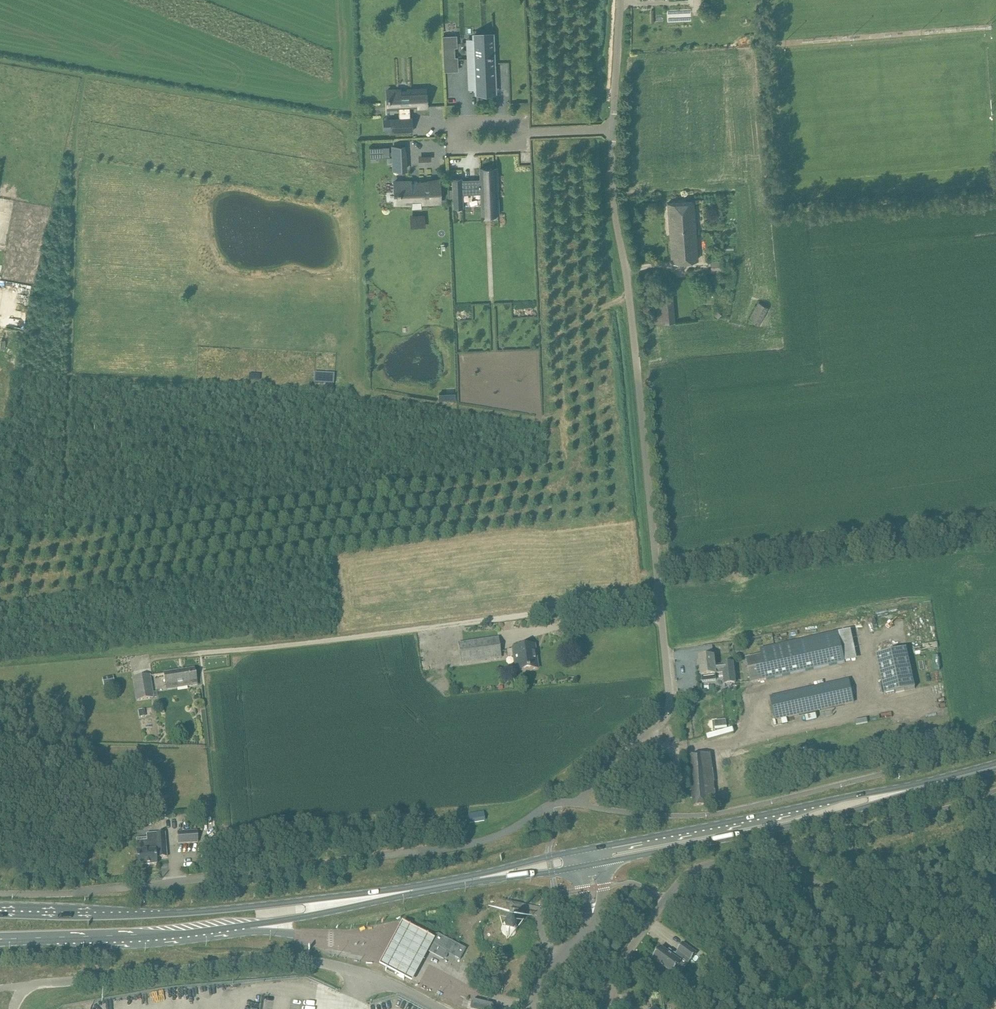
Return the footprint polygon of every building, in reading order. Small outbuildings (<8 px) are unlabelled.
[(478,85),(479,92),(495,91),(493,34),(475,35),(476,57),(469,57),(470,86),(478,85)] [(443,36),(442,36),(444,70),(457,70),(458,70),(457,57),(454,57),(453,35),(452,35),(452,36),(443,36)] [(401,124),(392,124),(393,132),(414,131),(413,117),(411,117),(411,106),(419,106),(419,107),(428,107),(427,88),(409,89),(409,90),(402,90),(401,89),(389,90),(389,100),(397,100),(397,107),(400,107),(401,124)] [(404,145),(393,146),(394,157),(405,156),(404,145)] [(480,168),(480,180),(464,181),(464,183),(462,183),(462,178),(452,179),(453,188),(449,188),(449,197),(453,197),(453,206),(463,206),(462,192),(484,191),(485,213),(499,213),(498,197),(495,197),(494,190),(495,190),(494,168),(480,168)] [(412,181),(398,182),(398,183),(398,190),(397,190),(398,194),(399,194),(399,203),(411,202),(411,199),(421,198),(421,202),(429,201),(440,200),(440,196),(439,180),(430,180),(430,183),(421,183),(421,181),(412,181)] [(672,261),(682,260),(697,259),(693,201),(678,202),(668,203),(672,261)] [(712,272),(725,271),(724,259),(711,260),(712,272)] [(673,291),(649,292),(651,322),(675,320),(673,291)] [(769,307),(759,301),(749,319),(760,325),(769,307)] [(314,372),(313,382),(334,383),(335,373),(314,372)] [(447,391),(439,391),(439,401),(448,400),(447,391)] [(752,683),(845,662),(838,633),(760,650),(762,656),(746,660),(752,683)] [(459,644),(460,654),(461,664),(501,658),(498,638),(459,644)] [(507,651),(508,657),(513,656),(516,672),(538,669),(536,659),(534,659),(532,646),(512,649),(512,650),(507,651)] [(906,649),(876,655),(885,695),(915,689),(906,649)] [(722,664),(722,666),(715,666),(714,657),(700,659),(702,677),(703,682),(716,681),(716,675),(716,674),(723,673),(724,685),(736,685),(734,663),(722,664)] [(164,674),(166,686),(187,683),(187,686),(196,685),(194,669),(164,674)] [(133,679),(138,701),(153,698),(149,676),(133,679)] [(104,688),(115,686),(113,677),(103,679),(104,688)] [(775,719),(854,702),(849,680),(770,697),(775,719)] [(729,728),(703,735),(705,742),(731,734),(729,728)] [(93,768),(93,767),(93,749),(85,749),(84,768),(93,768)] [(694,806),(716,804),(710,754),(689,757),(694,806)] [(116,779),(116,771),(98,771),(98,779),(116,779)] [(483,812),(469,814),(470,823),(484,821),(483,812)] [(106,834),(105,835),(107,838),(109,840),(114,835),(112,833),(110,831),(106,834)] [(178,832),(178,844),(198,843),(197,831),(178,832)] [(136,839),(138,866),(157,864),(156,858),(167,857),(165,833),(154,834),(154,840),(148,841),(148,838),(136,839)] [(517,931),(518,930),(518,929),(518,928),(517,927),(517,926),(517,925),(516,924),(520,915),(513,912),(509,920),(507,921),(501,918),(495,928),(501,931),(502,932),(502,933),(498,944),(505,947),(510,937),(511,937),(513,936),(514,936),(515,935),(516,934),(517,933),(517,932),(517,931)] [(433,939),(401,923),(384,955),(380,963),(411,980),(416,971),(433,939)] [(466,949),(443,937),(443,938),(437,935),(428,951),(444,960),(447,954),(460,960),(466,949)] [(653,959),(661,965),(673,974),(686,957),(691,961),(697,953),(683,943),(678,951),(679,952),(677,955),(670,950),(668,952),(661,947),(653,959)] [(492,1005),(473,1000),(471,1008),(491,1008),(492,1005)]
